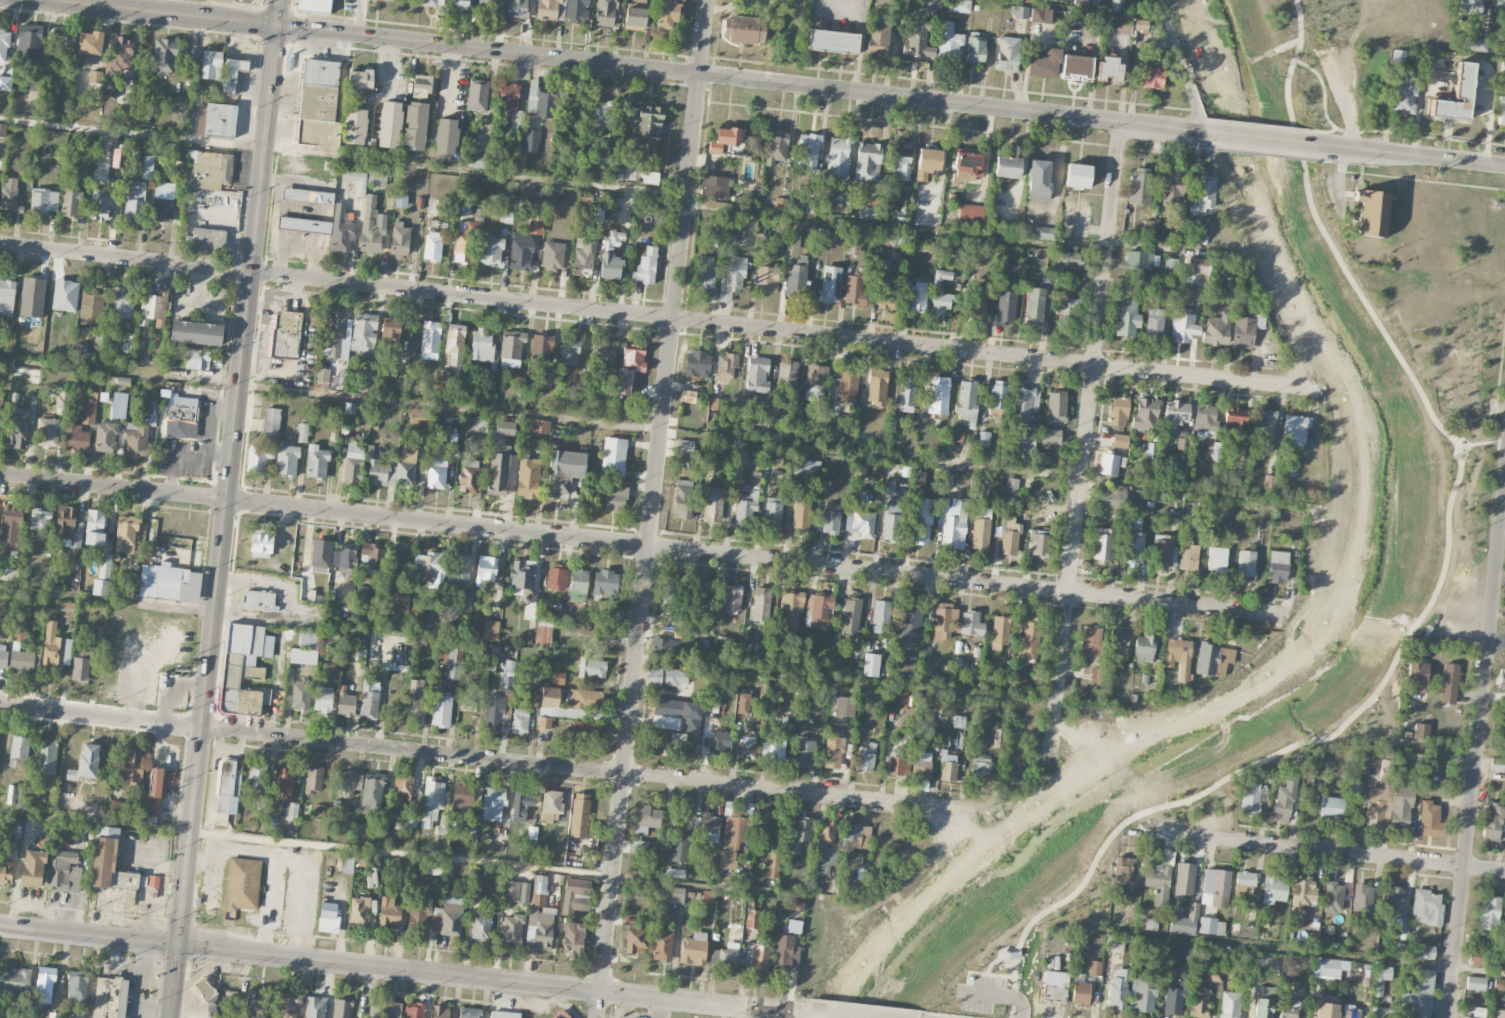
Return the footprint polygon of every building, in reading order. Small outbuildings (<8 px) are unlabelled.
[(294,11),(295,0),(332,0),(330,14),(294,11)] [(472,0),(451,0),(451,10),(472,11),(472,0)] [(501,0),(479,0),(479,14),(501,15),(501,0)] [(528,19),(530,0),(508,0),(507,17),(528,19)] [(563,23),(567,0),(538,0),(536,19),(563,23)] [(564,22),(586,25),(588,10),(587,10),(589,0),(567,0),(564,22)] [(596,26),(616,27),(616,0),(597,0),(596,26)] [(639,0),(626,0),(625,30),(645,31),(646,0),(639,0)] [(656,29),(670,30),(671,22),(680,22),(681,0),(657,0),(656,29)] [(940,10),(941,0),(923,0),(923,8),(940,10)] [(970,13),(970,0),(967,0),(950,0),(950,12),(970,13)] [(1122,12),(1123,0),(1112,0),(1111,12),(1122,12)] [(1461,9),(1469,10),(1468,19),(1478,20),(1479,14),(1481,14),(1482,0),(1462,0),(1461,9)] [(1494,11),(1504,12),(1504,0),(1495,0),(1494,11)] [(1028,7),(1012,7),(1012,18),(1028,19),(1028,7)] [(1030,23),(1054,24),(1054,10),(1031,9),(1030,23)] [(762,44),(765,19),(724,15),(721,40),(762,44)] [(889,25),(880,25),(880,20),(868,19),(867,56),(888,57),(889,25)] [(1130,35),(1130,19),(1107,19),(1107,34),(1130,35)] [(1148,21),(1135,19),(1134,30),(1147,32),(1148,21)] [(953,22),(939,22),(937,59),(959,60),(960,46),(963,46),(964,34),(953,34),(953,22)] [(934,58),(935,47),(926,47),(927,24),(909,23),(908,45),(902,45),(902,56),(934,58)] [(17,62),(39,63),(41,25),(18,24),(17,62)] [(50,71),(64,71),(64,54),(73,54),(74,29),(51,28),(50,71)] [(0,29),(0,62),(6,63),(10,30),(0,29)] [(857,33),(808,31),(807,51),(857,53),(857,33)] [(77,54),(102,56),(102,33),(78,32),(77,54)] [(983,65),(986,39),(968,37),(965,67),(974,68),(975,63),(983,65)] [(1017,72),(1019,38),(998,37),(997,71),(1017,72)] [(132,38),(108,38),(108,71),(132,71),(132,38)] [(1465,38),(1464,50),(1487,52),(1488,40),(1465,38)] [(154,39),(153,75),(171,76),(172,57),(178,57),(179,40),(154,39)] [(1058,78),(1059,49),(1048,48),(1048,58),(1028,58),(1027,77),(1058,78)] [(220,80),(221,52),(202,51),(201,79),(220,80)] [(1404,63),(1405,51),(1393,51),(1392,62),(1404,63)] [(1090,79),(1093,58),(1063,54),(1061,75),(1090,79)] [(1097,80),(1118,83),(1121,58),(1100,56),(1097,80)] [(222,93),(235,94),(236,71),(249,71),(250,61),(224,59),(222,93)] [(338,148),(295,145),(299,101),(301,79),(303,63),(307,59),(339,63),(334,122),(340,123),(338,148)] [(1474,63),(1458,62),(1453,102),(1432,100),(1430,115),(1468,120),(1474,63)] [(1140,87),(1162,90),(1164,68),(1143,65),(1140,87)] [(89,83),(101,84),(102,72),(90,71),(89,83)] [(348,71),(349,89),(372,88),(372,71),(348,71)] [(436,77),(414,75),(413,98),(426,99),(426,94),(435,95),(436,77)] [(11,91),(12,76),(0,76),(0,91),(11,91)] [(1416,78),(1404,78),(1403,82),(1392,82),(1390,114),(1414,115),(1416,78)] [(487,111),(488,81),(469,80),(467,111),(487,111)] [(554,117),(555,93),(547,93),(547,82),(529,81),(527,116),(554,117)] [(518,111),(518,84),(500,84),(500,120),(511,120),(511,133),(523,133),(523,111),(518,111)] [(560,124),(578,125),(579,97),(561,96),(560,124)] [(1499,96),(1496,124),(1504,125),(1504,96),(1499,96)] [(189,98),(169,98),(169,111),(189,111),(189,98)] [(616,101),(590,99),(589,127),(597,127),(598,121),(616,122),(616,101)] [(398,149),(402,103),(381,101),(377,147),(398,149)] [(402,150),(423,152),(428,104),(407,102),(402,150)] [(206,103),(236,106),(233,140),(195,136),(198,106),(205,106),(206,103)] [(662,107),(638,106),(637,151),(660,152),(662,107)] [(344,144),(364,145),(366,110),(346,109),(344,144)] [(458,120),(437,118),(435,154),(456,154),(458,120)] [(709,142),(708,153),(721,154),(722,145),(741,146),(742,129),(716,128),(715,142),(709,142)] [(539,131),(526,129),(523,153),(537,154),(539,131)] [(774,161),(786,162),(787,130),(767,129),(766,166),(774,167),(774,161)] [(817,173),(819,135),(798,134),(797,172),(817,173)] [(848,152),(852,152),(853,138),(827,137),(826,176),(847,176),(848,152)] [(880,144),(856,143),(855,182),(879,183),(880,144)] [(182,162),(184,147),(173,146),(171,160),(182,162)] [(899,181),(909,181),(909,147),(888,146),(887,172),(899,173),(899,181)] [(940,172),(940,150),(917,150),(916,182),(926,182),(926,172),(940,172)] [(230,186),(232,154),(196,152),(196,163),(192,163),(190,188),(221,190),(221,185),(230,186)] [(982,155),(955,152),(952,182),(965,183),(966,176),(980,177),(982,155)] [(473,166),(484,168),(486,155),(475,153),(473,166)] [(142,175),(152,176),(155,157),(144,156),(142,175)] [(994,178),(1019,179),(1020,158),(995,157),(994,178)] [(621,181),(623,160),(613,160),(612,181),(621,181)] [(1027,200),(1049,201),(1050,161),(1029,160),(1027,200)] [(108,163),(94,163),(94,175),(108,175),(108,163)] [(1065,188),(1089,189),(1090,165),(1066,164),(1065,188)] [(1128,205),(1151,206),(1152,170),(1129,169),(1128,205)] [(386,185),(387,172),(368,171),(367,184),(386,185)] [(659,174),(639,171),(637,183),(658,185),(659,174)] [(1158,201),(1184,202),(1185,172),(1159,171),(1158,201)] [(366,172),(347,172),(347,184),(357,185),(357,197),(365,197),(366,172)] [(701,198),(727,199),(728,177),(701,176),(701,198)] [(24,206),(16,205),(19,179),(3,177),(0,203),(0,211),(23,214),(24,206)] [(1196,180),(1196,203),(1189,203),(1188,216),(1198,216),(1198,210),(1214,210),(1214,181),(1196,180)] [(145,219),(146,182),(127,181),(126,218),(145,219)] [(171,223),(176,184),(155,182),(150,221),(171,223)] [(76,191),(76,184),(63,184),(61,217),(79,218),(81,191),(76,191)] [(333,193),(283,188),(282,200),(332,204),(333,193)] [(31,214),(48,214),(48,211),(57,211),(58,190),(32,189),(31,214)] [(1385,237),(1352,233),(1356,203),(1349,203),(1350,194),(1357,195),(1357,190),(1390,194),(1385,237)] [(108,205),(120,206),(120,192),(91,191),(90,220),(108,221),(108,205)] [(832,203),(847,205),(848,193),(834,191),(832,203)] [(376,195),(364,194),(361,252),(382,254),(385,215),(375,214),(376,195)] [(407,208),(407,196),(395,195),(395,207),(407,208)] [(785,208),(786,199),(775,198),(774,207),(785,208)] [(454,215),(468,217),(470,202),(457,200),(454,215)] [(330,251),(352,253),(355,224),(347,223),(348,212),(344,212),(345,204),(335,203),(330,251)] [(983,206),(959,205),(958,229),(983,229),(983,206)] [(513,212),(500,211),(499,223),(512,224),(513,212)] [(543,217),(529,216),(528,234),(542,235),(543,217)] [(277,217),(331,223),(329,235),(276,229),(277,217)] [(410,228),(402,228),(403,221),(392,221),(390,254),(408,255),(410,228)] [(1143,235),(1153,235),(1154,221),(1143,221),(1143,235)] [(1055,228),(1035,227),(1034,239),(1055,240),(1055,228)] [(185,236),(185,247),(224,249),(225,230),(193,229),(193,236),(185,236)] [(440,261),(442,233),(426,232),(423,259),(440,261)] [(473,236),(458,233),(452,261),(466,264),(473,236)] [(531,271),(533,234),(511,233),(510,270),(531,271)] [(481,267),(501,267),(503,239),(494,238),(494,235),(482,234),(481,267)] [(799,251),(800,235),(786,235),(785,251),(799,251)] [(861,236),(846,236),(845,254),(860,255),(861,236)] [(595,239),(575,238),(573,276),(594,277),(595,239)] [(565,244),(544,241),(540,269),(561,272),(565,244)] [(641,246),(638,272),(632,271),(631,281),(653,284),(657,248),(641,246)] [(1152,270),(1153,252),(1125,252),(1124,269),(1152,270)] [(786,295),(807,296),(808,282),(807,282),(808,255),(797,255),(797,263),(787,263),(786,295)] [(712,290),(714,257),(697,256),(696,289),(712,290)] [(719,302),(731,302),(731,293),(744,293),(745,257),(727,257),(726,278),(720,278),(719,302)] [(1208,273),(1209,259),(1188,258),(1187,272),(1208,273)] [(1178,259),(1165,259),(1164,273),(1177,273),(1178,259)] [(777,295),(778,267),(757,266),(756,294),(777,295)] [(842,268),(823,266),(819,302),(838,304),(842,268)] [(942,287),(942,280),(953,280),(953,271),(934,271),(934,287),(942,287)] [(845,305),(866,306),(866,293),(863,293),(864,274),(846,273),(845,305)] [(877,309),(893,310),(895,279),(879,278),(877,309)] [(13,317),(15,280),(0,279),(0,316),(13,317)] [(52,310),(76,312),(79,282),(55,279),(52,310)] [(21,303),(44,304),(45,283),(22,282),(21,303)] [(911,285),(909,312),(926,313),(927,286),(911,285)] [(139,326),(144,326),(144,319),(155,319),(155,328),(165,328),(167,290),(141,288),(139,326)] [(942,288),(933,288),(932,315),(950,316),(950,294),(942,294),(942,288)] [(988,289),(971,288),(970,318),(986,319),(988,289)] [(1043,325),(1044,288),(1027,288),(1026,324),(1043,325)] [(112,290),(111,318),(132,319),(133,291),(112,290)] [(1013,323),(1017,293),(1000,291),(995,321),(1013,323)] [(104,295),(82,292),(79,318),(87,319),(87,324),(101,325),(104,295)] [(1080,299),(1061,298),(1060,319),(1079,320),(1080,299)] [(1116,301),(1115,336),(1134,337),(1135,328),(1140,328),(1140,314),(1137,314),(1137,302),(1116,301)] [(1146,336),(1163,337),(1164,309),(1147,309),(1146,336)] [(269,357),(297,360),(302,313),(280,311),(274,316),(269,357)] [(326,342),(320,342),(320,356),(342,357),(344,312),(327,311),(326,342)] [(1190,343),(1191,335),(1199,336),(1200,325),(1194,325),(1195,314),(1173,312),(1170,342),(1190,343)] [(1202,344),(1228,345),(1229,312),(1221,312),(1220,318),(1202,318),(1202,344)] [(377,315),(352,314),(351,353),(375,354),(377,315)] [(1264,329),(1264,315),(1255,315),(1255,318),(1233,317),(1232,348),(1252,349),(1253,328),(1264,329)] [(380,345),(398,347),(401,320),(383,317),(380,345)] [(222,324),(171,322),(170,343),(221,345),(222,324)] [(439,360),(440,322),(422,322),(421,360),(439,360)] [(463,367),(464,325),(447,325),(445,354),(450,354),(449,366),(463,367)] [(470,361),(498,363),(498,350),(490,349),(491,330),(472,329),(470,361)] [(500,367),(521,367),(523,332),(502,331),(500,367)] [(552,336),(532,335),(531,362),(551,363),(552,336)] [(561,365),(579,366),(580,338),(561,337),(561,365)] [(614,341),(592,340),(591,363),(613,364),(614,341)] [(617,394),(629,395),(631,372),(643,373),(645,347),(621,345),(617,394)] [(185,369),(209,370),(210,351),(186,350),(185,369)] [(686,350),(684,377),(708,378),(710,351),(686,350)] [(733,382),(734,369),(737,369),(738,355),(717,354),(716,381),(733,382)] [(746,392),(768,393),(769,382),(767,382),(768,358),(747,357),(746,392)] [(797,386),(798,363),(778,362),(776,397),(769,397),(769,405),(785,406),(786,386),(797,386)] [(805,398),(825,399),(826,365),(806,364),(805,398)] [(329,383),(330,369),(316,368),(315,382),(329,383)] [(857,370),(838,369),(837,401),(856,402),(857,370)] [(869,370),(868,404),(885,405),(887,370),(869,370)] [(330,389),(342,389),(343,376),(331,376),(330,389)] [(898,412),(915,413),(916,377),(899,376),(898,412)] [(929,414),(948,414),(949,378),(930,377),(929,414)] [(959,381),(955,416),(964,417),(963,425),(973,427),(978,383),(959,381)] [(989,409),(1007,409),(1008,382),(991,381),(989,409)] [(1013,421),(1032,422),(1033,414),(1038,414),(1039,389),(1014,388),(1013,421)] [(695,403),(696,391),(681,390),(680,402),(695,403)] [(1065,423),(1066,393),(1048,392),(1047,422),(1065,423)] [(112,418),(126,419),(127,393),(113,393),(112,418)] [(195,439),(199,399),(176,397),(176,394),(169,393),(164,437),(195,439)] [(1127,427),(1129,397),(1109,396),(1108,426),(1127,427)] [(723,410),(723,399),(711,398),(710,410),(723,410)] [(1158,399),(1134,398),(1133,430),(1157,431),(1158,399)] [(81,425),(95,425),(96,400),(82,399),(81,425)] [(1165,401),(1163,429),(1175,430),(1176,423),(1188,424),(1189,403),(1165,401)] [(344,415),(356,415),(357,403),(344,402),(344,415)] [(1214,438),(1216,404),(1195,403),(1193,437),(1214,438)] [(281,409),(265,408),(262,433),(278,435),(281,409)] [(409,427),(427,430),(430,411),(411,408),(409,427)] [(1247,409),(1226,408),(1225,429),(1246,430),(1247,409)] [(28,410),(8,409),(6,444),(14,444),(14,449),(26,449),(28,410)] [(1275,411),(1255,411),(1254,442),(1260,442),(1260,454),(1273,454),(1275,411)] [(1282,445),(1304,446),(1305,428),(1310,429),(1311,417),(1284,416),(1282,445)] [(57,447),(58,419),(37,418),(36,446),(57,447)] [(530,431),(550,433),(551,422),(531,419),(530,431)] [(487,420),(475,420),(475,432),(487,433),(487,420)] [(515,436),(515,422),(496,422),(496,435),(515,436)] [(117,424),(96,423),(95,452),(116,453),(117,424)] [(123,457),(145,460),(149,426),(128,423),(123,457)] [(307,443),(308,424),(299,423),(298,443),(307,443)] [(90,433),(81,433),(81,425),(66,424),(64,450),(93,451),(93,442),(89,441),(90,433)] [(962,430),(948,429),(948,441),(962,441),(962,430)] [(1041,443),(1060,444),(1061,429),(1041,429),(1041,443)] [(978,447),(989,447),(990,432),(978,432),(978,447)] [(1019,451),(1034,452),(1035,435),(1019,434),(1019,451)] [(1112,447),(1127,449),(1129,436),(1113,434),(1112,447)] [(628,440),(605,437),(600,474),(623,477),(628,440)] [(675,454),(691,456),(693,441),(677,439),(675,454)] [(364,443),(346,443),(344,483),(363,484),(364,443)] [(367,483),(413,488),(418,445),(403,443),(402,461),(391,460),(390,466),(377,464),(377,460),(369,459),(367,483)] [(1145,459),(1157,460),(1158,443),(1146,443),(1145,459)] [(306,479),(327,479),(328,450),(318,450),(318,445),(307,444),(306,479)] [(487,495),(505,496),(506,485),(515,486),(517,455),(510,455),(511,446),(496,445),(495,453),(490,452),(487,495)] [(748,447),(736,445),(733,464),(745,466),(748,447)] [(276,447),(248,446),(247,473),(265,473),(266,459),(275,459),(276,447)] [(297,476),(298,447),(277,446),(276,475),(297,476)] [(547,496),(569,498),(570,477),(584,478),(586,453),(551,451),(547,496)] [(1120,456),(1102,453),(1098,473),(1116,477),(1120,456)] [(475,460),(461,459),(461,466),(474,467),(475,460)] [(538,497),(539,459),(518,459),(517,497),(538,497)] [(427,488),(445,489),(446,460),(428,460),(427,488)] [(820,461),(794,460),(793,474),(819,475),(820,461)] [(477,493),(479,469),(460,467),(458,491),(477,493)] [(924,495),(925,471),(913,471),(912,494),(924,495)] [(737,484),(735,525),(752,526),(753,511),(758,511),(760,472),(751,472),(750,485),(737,484)] [(1274,494),(1275,476),(1264,476),(1264,493),(1274,494)] [(673,519),(691,519),(692,481),(675,480),(673,519)] [(628,488),(606,486),(605,511),(620,511),(621,504),(627,504),(628,488)] [(722,523),(723,488),(705,487),(704,522),(722,523)] [(1098,487),(1098,509),(1126,509),(1126,487),(1098,487)] [(760,496),(759,514),(765,514),(765,528),(781,528),(782,503),(773,502),(773,497),(760,496)] [(931,545),(932,499),(911,498),(910,545),(931,545)] [(963,550),(968,500),(950,498),(950,499),(939,498),(936,528),(942,529),(940,548),(963,550)] [(808,532),(811,501),(794,499),(791,530),(808,532)] [(973,551),(988,552),(990,503),(975,502),(973,551)] [(23,504),(4,503),(2,531),(22,532),(23,504)] [(822,534),(839,534),(840,504),(823,503),(822,534)] [(883,541),(900,541),(901,505),(885,504),(883,541)] [(77,507),(57,506),(56,547),(81,548),(82,514),(76,514),(77,507)] [(31,510),(30,531),(49,531),(50,510),(31,510)] [(104,546),(106,510),(87,510),(85,545),(104,546)] [(846,531),(860,531),(860,539),(874,539),(874,512),(846,512),(846,531)] [(137,517),(117,516),(115,553),(135,553),(137,517)] [(1001,554),(1017,554),(1017,517),(1002,517),(1001,554)] [(1141,530),(1142,519),(1129,518),(1128,529),(1141,530)] [(249,552),(251,552),(250,556),(268,559),(269,554),(271,554),(273,536),(265,535),(265,530),(255,529),(254,534),(251,534),(249,552)] [(1112,560),(1112,529),(1094,529),(1094,560),(1112,560)] [(1049,531),(1030,530),(1030,540),(1033,540),(1032,557),(1048,557),(1049,531)] [(1144,533),(1134,532),(1134,537),(1125,537),(1124,568),(1143,568),(1144,533)] [(1153,539),(1151,569),(1167,570),(1167,567),(1176,567),(1177,547),(1173,547),(1173,536),(1162,535),(1162,540),(1153,539)] [(309,566),(319,567),(318,568),(329,570),(333,542),(313,539),(309,566)] [(333,551),(331,566),(345,568),(344,577),(354,579),(358,545),(340,543),(339,551),(333,551)] [(383,571),(385,546),(361,543),(360,555),(368,556),(366,569),(383,571)] [(1198,547),(1181,546),(1181,569),(1197,570),(1198,547)] [(1207,570),(1226,571),(1227,548),(1208,547),(1207,570)] [(1254,577),(1255,552),(1238,551),(1237,576),(1254,577)] [(1288,552),(1269,551),(1268,582),(1286,583),(1288,552)] [(427,588),(442,589),(446,553),(426,552),(426,556),(415,555),(412,581),(428,582),(427,588)] [(451,581),(469,582),(471,556),(453,555),(451,581)] [(495,581),(497,558),(478,556),(476,587),(484,587),(484,580),(495,581)] [(533,594),(534,562),(511,561),(510,589),(523,589),(523,594),(533,594)] [(141,565),(138,596),(177,601),(177,602),(197,605),(200,574),(189,572),(189,570),(141,565)] [(547,590),(565,591),(565,567),(548,566),(547,590)] [(110,573),(110,568),(99,568),(99,579),(93,579),(93,595),(108,596),(109,572),(110,573)] [(569,602),(586,603),(588,569),(571,568),(569,602)] [(618,573),(595,569),(592,594),(615,598),(618,573)] [(742,587),(714,586),(714,582),(697,581),(697,598),(719,599),(719,612),(741,613),(742,587)] [(341,601),(352,603),(355,584),(344,582),(341,601)] [(410,592),(388,588),(384,609),(406,613),(410,592)] [(752,621),(769,622),(770,590),(754,589),(752,621)] [(243,592),(241,607),(263,610),(263,612),(270,613),(270,612),(277,613),(278,607),(273,606),(275,594),(271,593),(271,591),(268,591),(267,593),(264,593),(264,591),(260,590),(259,592),(246,590),(245,592),(243,592)] [(458,609),(472,610),(473,592),(459,591),(458,609)] [(783,592),(781,631),(797,632),(798,612),(803,613),(804,593),(783,592)] [(834,597),(808,594),(804,628),(827,630),(830,609),(833,609),(834,597)] [(844,598),(841,632),(857,634),(861,600),(844,598)] [(872,633),(888,634),(889,601),(873,601),(872,633)] [(920,643),(921,604),(900,603),(898,642),(920,643)] [(933,640),(949,641),(950,623),(957,623),(958,605),(935,604),(933,640)] [(409,621),(423,622),(424,607),(410,606),(409,621)] [(623,620),(623,609),(608,608),(607,619),(623,620)] [(960,635),(984,636),(984,623),(979,623),(979,612),(961,611),(960,635)] [(551,648),(553,616),(536,616),(535,647),(551,648)] [(1009,617),(992,616),(991,650),(1000,650),(1000,645),(1008,645),(1009,617)] [(677,631),(677,618),(666,618),(665,630),(677,631)] [(1041,619),(1025,618),(1021,661),(1037,663),(1041,619)] [(500,622),(484,620),(482,639),(498,641),(500,622)] [(55,637),(57,622),(47,621),(42,668),(61,670),(61,665),(69,666),(72,640),(55,637)] [(72,634),(72,623),(62,622),(61,634),(72,634)] [(219,711),(260,715),(261,705),(270,706),(271,689),(262,688),(262,692),(239,689),(240,678),(265,680),(266,668),(255,667),(256,657),(272,658),(274,637),(264,636),(265,627),(227,623),(219,711)] [(1100,658),(1104,629),(1084,626),(1080,655),(1100,658)] [(1128,631),(1111,630),(1110,653),(1127,654),(1128,631)] [(318,631),(300,631),(299,648),(317,649),(318,631)] [(1156,637),(1136,635),(1133,661),(1153,663),(1156,637)] [(651,655),(679,656),(679,638),(652,638),(651,655)] [(1191,641),(1166,639),(1164,668),(1176,669),(1175,681),(1188,682),(1191,641)] [(447,659),(445,679),(455,680),(458,648),(463,649),(464,642),(439,640),(437,658),(447,659)] [(1224,678),(1227,663),(1233,664),(1236,649),(1199,643),(1194,673),(1224,678)] [(318,650),(290,649),(290,664),(317,665),(318,650)] [(89,682),(90,651),(75,650),(73,682),(89,682)] [(38,653),(11,651),(10,669),(36,671),(38,653)] [(877,677),(880,655),(864,653),(862,675),(877,677)] [(605,678),(606,659),(579,658),(578,677),(605,678)] [(515,662),(504,660),(501,690),(511,691),(515,662)] [(1426,695),(1429,664),(1408,662),(1405,693),(1426,695)] [(1458,664),(1442,664),(1441,703),(1457,704),(1458,664)] [(687,669),(647,668),(646,685),(687,686),(687,669)] [(1091,681),(1099,681),(1100,669),(1091,668),(1091,681)] [(1026,671),(1016,671),(1016,687),(1025,687),(1026,671)] [(553,684),(564,685),(565,673),(554,672),(553,684)] [(379,678),(362,677),(360,717),(378,718),(379,678)] [(291,709),(308,710),(310,681),(293,680),(291,709)] [(425,724),(426,687),(409,686),(407,724),(425,724)] [(333,688),(314,687),(314,712),(332,713),(333,688)] [(540,716),(584,719),(585,708),(602,709),(603,692),(541,688),(540,716)] [(908,692),(891,691),(890,709),(907,710),(908,692)] [(354,717),(356,695),(338,693),(336,715),(354,717)] [(748,714),(749,694),(738,693),(737,714),(748,714)] [(451,694),(432,694),(431,727),(450,728),(451,694)] [(503,696),(486,695),(485,731),(502,731),(503,696)] [(835,716),(854,718),(855,699),(836,697),(835,716)] [(475,712),(477,700),(460,698),(459,711),(475,712)] [(700,731),(701,702),(654,700),(653,730),(700,731)] [(528,735),(529,710),(512,709),(511,734),(528,735)] [(965,716),(954,716),(954,728),(965,728),(965,716)] [(538,728),(549,729),(550,718),(539,717),(538,728)] [(599,741),(600,723),(572,722),(571,740),(599,741)] [(1429,738),(1429,725),(1414,724),(1414,738),(1429,738)] [(1003,729),(994,729),(994,745),(1002,746),(1003,729)] [(685,752),(686,733),(651,732),(650,750),(685,752)] [(709,732),(708,753),(729,754),(730,733),(709,732)] [(756,736),(739,735),(738,758),(755,759),(756,736)] [(764,764),(785,763),(784,735),(767,735),(767,743),(763,743),(764,764)] [(28,759),(29,737),(11,736),(10,758),(28,759)] [(824,768),(840,769),(840,752),(845,752),(845,737),(825,737),(824,768)] [(57,740),(36,739),(35,775),(56,775),(57,740)] [(814,766),(815,741),(796,740),(795,766),(814,766)] [(66,780),(81,781),(81,778),(96,780),(99,745),(81,743),(78,770),(67,769),(66,780)] [(876,743),(869,743),(868,748),(859,747),(856,771),(873,772),(876,743)] [(142,748),(122,749),(123,786),(143,786),(142,748)] [(930,753),(913,753),(913,777),(930,777),(930,753)] [(941,755),(940,781),(956,782),(957,756),(941,755)] [(909,758),(890,756),(889,774),(908,775),(909,758)] [(236,816),(242,771),(236,771),(237,760),(222,758),(213,823),(227,825),(228,815),(236,816)] [(1504,760),(1491,758),(1490,771),(1503,772),(1504,760)] [(990,775),(990,759),(971,759),(971,774),(990,775)] [(1395,761),(1381,760),(1379,779),(1393,780),(1395,761)] [(267,764),(250,763),(249,789),(265,790),(267,764)] [(304,792),(321,794),(324,768),(307,766),(304,792)] [(163,799),(166,769),(151,768),(146,815),(159,816),(160,799),(163,799)] [(294,771),(278,769),(275,794),(292,795),(294,771)] [(363,773),(337,771),(335,788),(344,789),(343,796),(352,797),(353,790),(361,790),(363,773)] [(383,775),(364,773),(361,809),(381,810),(383,775)] [(411,802),(413,777),(396,775),(393,800),(411,802)] [(1297,777),(1286,775),(1284,787),(1277,786),(1271,821),(1289,824),(1297,777)] [(445,783),(435,782),(436,778),(425,777),(420,828),(431,829),(432,821),(437,821),(438,809),(443,810),(445,783)] [(453,784),(452,813),(472,814),(473,785),(453,784)] [(18,806),(21,787),(9,785),(6,804),(18,806)] [(1389,828),(1410,829),(1411,787),(1391,786),(1389,828)] [(501,806),(505,806),(506,789),(485,787),(482,820),(500,822),(501,806)] [(1241,812),(1259,814),(1260,803),(1266,804),(1268,790),(1244,787),(1241,812)] [(1367,787),(1367,825),(1388,826),(1389,787),(1367,787)] [(555,825),(556,814),(561,815),(563,792),(544,790),(540,823),(555,825)] [(512,822),(526,822),(526,806),(534,806),(534,794),(513,794),(512,822)] [(572,832),(588,832),(589,794),(572,794),(572,832)] [(1344,798),(1321,797),(1321,818),(1343,819),(1344,798)] [(259,811),(267,811),(267,798),(258,798),(259,811)] [(109,813),(122,816),(125,804),(112,801),(109,813)] [(278,816),(296,819),(299,804),(281,801),(278,816)] [(1439,803),(1420,802),(1419,835),(1443,836),(1443,823),(1439,822),(1439,803)] [(1504,805),(1485,803),(1481,839),(1501,841),(1504,805)] [(647,828),(660,828),(661,810),(649,810),(649,807),(635,806),(635,834),(647,835),(647,828)] [(759,831),(775,831),(775,809),(759,809),(759,831)] [(718,843),(721,817),(709,816),(709,812),(700,811),(697,841),(718,843)] [(419,815),(404,814),(403,827),(418,828),(419,815)] [(449,815),(439,814),(438,835),(448,835),(449,815)] [(750,818),(724,816),(720,869),(736,870),(738,843),(748,844),(750,818)] [(792,852),(810,852),(811,818),(793,818),(792,852)] [(829,877),(831,863),(836,864),(838,848),(832,847),(836,822),(819,819),(812,864),(820,865),(819,875),(829,877)] [(465,835),(476,835),(476,823),(466,822),(465,835)] [(386,840),(388,825),(375,824),(374,838),(386,840)] [(870,825),(842,824),(842,848),(870,848),(870,825)] [(139,874),(113,872),(115,839),(118,839),(119,828),(95,826),(90,886),(138,890),(139,874)] [(528,838),(536,838),(536,827),(528,827),(528,838)] [(495,844),(505,845),(506,834),(497,833),(495,844)] [(688,834),(672,833),(671,862),(687,862),(688,834)] [(42,888),(47,838),(37,837),(36,851),(24,850),(21,886),(42,888)] [(647,842),(632,841),(632,853),(647,854),(647,842)] [(47,890),(80,893),(82,866),(75,866),(76,849),(51,847),(47,890)] [(1173,851),(1162,850),(1161,865),(1145,863),(1143,886),(1155,888),(1153,901),(1168,903),(1173,851)] [(779,853),(769,852),(766,877),(777,879),(779,853)] [(352,873),(354,856),(338,854),(336,871),(352,873)] [(229,857),(260,861),(256,911),(235,909),(233,923),(222,921),(229,857)] [(1132,858),(1115,857),(1114,883),(1131,883),(1132,858)] [(442,864),(426,862),(425,874),(440,876),(442,864)] [(1175,895),(1193,895),(1195,864),(1176,863),(1175,895)] [(684,878),(685,869),(665,868),(664,877),(684,878)] [(1202,906),(1228,907),(1230,871),(1203,869),(1202,906)] [(1256,873),(1236,871),(1235,886),(1255,887),(1256,873)] [(546,876),(534,875),(532,907),(545,908),(546,876)] [(158,888),(159,877),(149,876),(148,887),(158,888)] [(1262,904),(1273,905),(1274,901),(1286,902),(1288,879),(1264,877),(1262,904)] [(1292,909),(1308,910),(1308,901),(1315,901),(1316,887),(1311,887),(1311,878),(1293,877),(1292,909)] [(573,916),(573,910),(589,911),(591,880),(564,879),(562,916),(573,916)] [(529,902),(530,883),(504,882),(503,902),(529,902)] [(1341,913),(1345,884),(1326,882),(1322,911),(1341,913)] [(1371,885),(1353,884),(1352,914),(1370,914),(1371,885)] [(685,888),(663,887),(662,904),(684,905),(685,888)] [(1406,889),(1385,888),(1384,918),(1393,918),(1393,926),(1405,926),(1406,917),(1405,917),(1406,889)] [(1441,925),(1442,895),(1430,894),(1430,890),(1413,889),(1411,924),(1441,925)] [(714,892),(703,891),(702,902),(714,903),(714,892)] [(1497,931),(1501,897),(1482,895),(1478,929),(1497,931)] [(401,906),(393,905),(394,897),(380,896),(379,926),(400,927),(401,906)] [(408,931),(426,933),(426,932),(438,934),(441,908),(431,907),(432,898),(411,896),(408,931)] [(459,938),(465,899),(445,896),(439,934),(459,938)] [(368,898),(350,898),(350,924),(368,925),(368,898)] [(1195,936),(1199,904),(1189,902),(1187,918),(1180,917),(1180,913),(1172,911),(1169,933),(1195,936)] [(338,903),(319,903),(318,932),(338,933),(338,903)] [(1258,903),(1250,903),(1250,919),(1258,919),(1258,903)] [(534,949),(552,950),(553,913),(536,912),(534,949)] [(472,915),(471,939),(490,939),(491,916),(472,915)] [(502,942),(522,943),(523,916),(503,915),(502,942)] [(1225,920),(1199,918),(1198,934),(1224,935),(1225,920)] [(802,922),(789,920),(787,932),(800,935),(802,922)] [(584,923),(564,923),(563,953),(583,953),(584,923)] [(647,926),(626,925),(625,953),(646,954),(647,926)] [(652,961),(671,962),(672,930),(653,929),(652,961)] [(704,966),(707,941),(697,939),(698,933),(693,932),(692,939),(683,937),(679,963),(704,966)] [(800,947),(792,946),(793,936),(777,934),(774,970),(790,972),(790,967),(798,968),(800,947)] [(1125,938),(1108,936),(1106,950),(1123,953),(1125,938)] [(738,966),(739,943),(727,942),(726,950),(711,949),(711,965),(738,966)] [(743,967),(767,970),(770,945),(747,942),(743,967)] [(1434,960),(1435,946),(1415,945),(1414,958),(1434,960)] [(998,954),(1002,949),(1008,954),(1018,952),(1020,957),(1009,960),(1008,956),(1005,959),(998,954)] [(1481,966),(1482,949),(1470,949),(1469,965),(1481,966)] [(1347,970),(1348,962),(1315,958),(1313,975),(1339,978),(1340,969),(1347,970)] [(1102,962),(1090,961),(1089,976),(1101,976),(1102,962)] [(1391,981),(1392,967),(1376,966),(1374,997),(1383,997),(1383,980),(1391,981)] [(10,968),(10,973),(0,972),(0,991),(29,993),(30,969),(10,968)] [(54,968),(37,968),(36,1003),(53,1004),(54,968)] [(1128,970),(1111,969),(1109,1009),(1126,1010),(1128,970)] [(1222,982),(1222,970),(1206,969),(1206,982),(1222,982)] [(1432,970),(1412,969),(1411,993),(1401,993),(1399,1017),(1429,1017),(1432,970)] [(88,972),(68,971),(66,1005),(86,1006),(88,972)] [(1043,971),(1069,973),(1066,1003),(1040,1000),(1043,971)] [(192,985),(206,1003),(207,1003),(207,1013),(215,1013),(217,994),(203,976),(192,985)] [(1071,1005),(1088,1006),(1090,983),(1079,982),(1079,977),(1073,976),(1071,1005)] [(1486,991),(1486,978),(1467,977),(1467,990),(1486,991)] [(127,980),(96,978),(92,1017),(123,1017),(127,980)] [(1504,991),(1504,979),(1495,979),(1494,991),(1504,991)] [(1128,1010),(1153,1014),(1157,983),(1133,980),(1128,1010)] [(1181,1016),(1185,981),(1167,980),(1163,1014),(1181,1016)] [(1208,988),(1190,988),(1190,1017),(1197,1017),(1208,1017),(1208,988)] [(267,991),(246,991),(245,1017),(266,1017),(267,991)] [(1242,994),(1222,991),(1218,1017),(1238,1017),(1242,994)] [(300,994),(278,993),(276,1017),(298,1017),(300,994)] [(306,997),(305,1017),(325,1017),(326,997),(306,997)] [(1280,998),(1279,1017),(1297,1017),(1298,999),(1280,998)] [(405,1017),(423,1017),(425,1005),(408,1002),(405,1017)] [(400,1003),(384,1003),(384,1017),(400,1017),(400,1003)] [(1317,1003),(1316,1017),(1338,1017),(1339,1004),(1317,1003)] [(432,1006),(432,1017),(451,1017),(451,1007),(432,1006)] [(1362,1008),(1343,1006),(1342,1017),(1361,1017),(1362,1008)] [(1392,1008),(1370,1007),(1370,1017),(1392,1017),(1392,1008)] [(1473,1016),(1486,1017),(1486,1008),(1474,1007),(1473,1016)] [(481,1008),(457,1008),(457,1017),(481,1017),(481,1008)]
